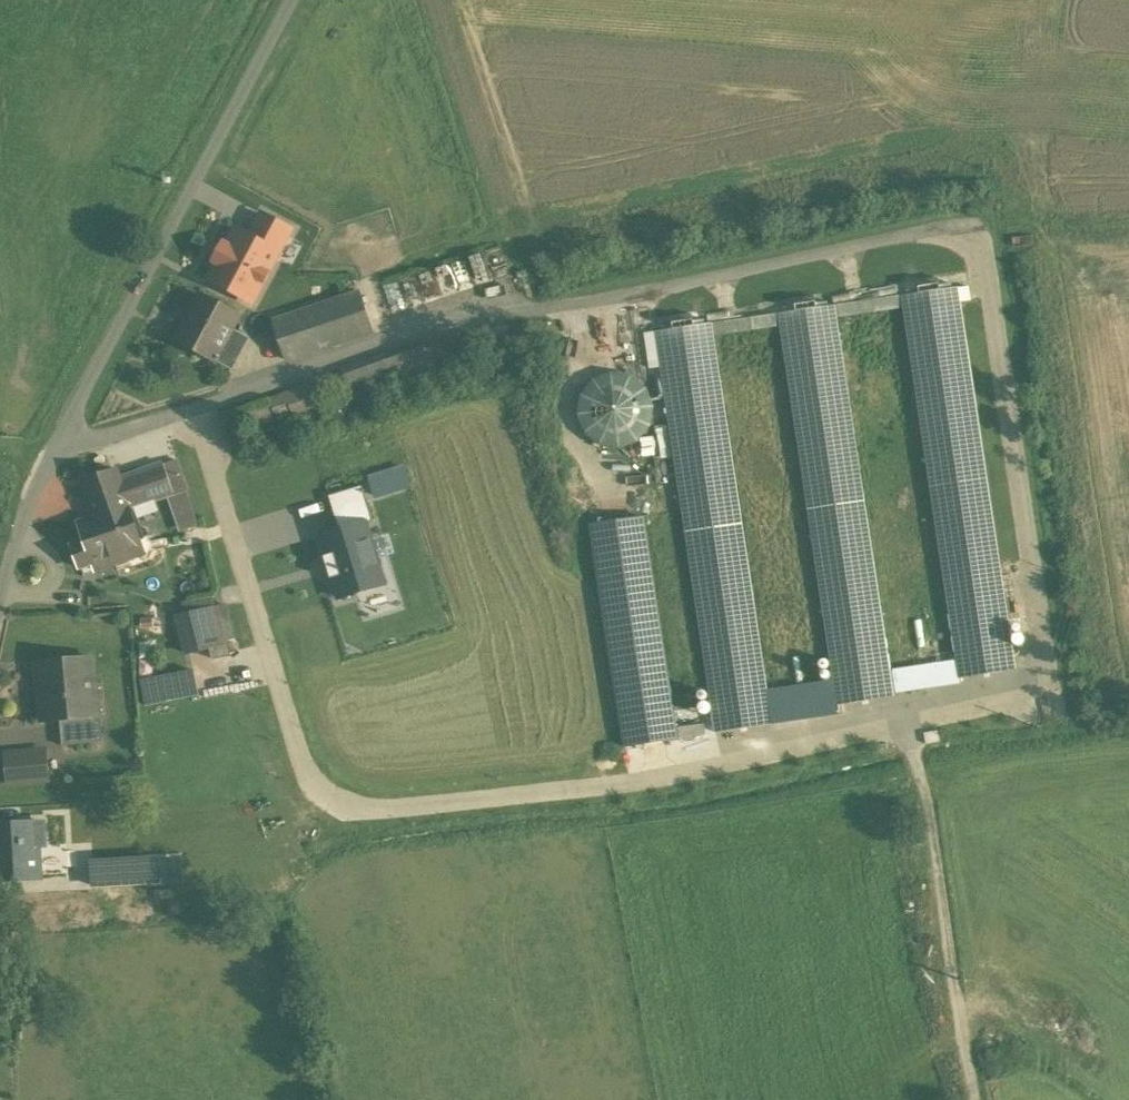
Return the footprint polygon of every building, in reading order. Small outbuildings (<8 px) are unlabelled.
[(412,301),(520,271),(512,245),(405,275),(412,301)] [(799,281),(828,273),(826,265),(797,274),(799,281)] [(246,310),(202,286),(172,339),(216,363),(220,355),(236,364),(253,333),(238,325),(246,310)] [(901,295),(957,660),(959,678),(1015,669),(956,287),(901,295)] [(365,290),(280,318),(293,357),(378,329),(365,290)] [(892,697),(891,693),(888,670),(834,304),(780,312),(835,688),(837,705),(892,697)] [(716,731),(770,724),(770,719),(767,699),(710,323),(655,332),(716,731)] [(391,352),(341,370),(346,389),(399,371),(418,365),(412,346),(391,352)] [(621,380),(610,379),(599,382),(590,388),(582,397),(578,407),(577,418),(580,429),(586,438),(594,446),(605,450),(616,451),(627,448),(636,442),(644,434),(648,423),(649,412),(646,401),(640,392),(632,385),(621,380)] [(312,381),(270,396),(275,412),(290,407),(292,413),(319,404),(312,381)] [(115,469),(83,481),(95,517),(127,506),(128,505),(115,469)] [(95,517),(79,523),(96,571),(134,557),(131,549),(141,545),(127,506),(95,517)] [(350,594),(396,580),(375,515),(330,530),(350,594)] [(641,515),(590,522),(622,742),(673,734),(641,515)] [(185,609),(188,645),(237,640),(233,598),(200,601),(201,607),(185,609)] [(92,657),(37,662),(43,721),(85,717),(85,715),(101,713),(98,685),(94,685),(92,657)] [(957,660),(888,670),(891,693),(960,682),(959,678),(957,660)] [(151,696),(191,693),(189,670),(149,672),(151,696)] [(835,688),(767,699),(770,719),(838,709),(837,705),(835,688)] [(14,781),(60,778),(58,744),(12,746),(14,781)] [(0,826),(0,880),(51,877),(49,844),(44,844),(43,823),(0,826)] [(171,879),(170,855),(100,858),(101,882),(171,879)]
